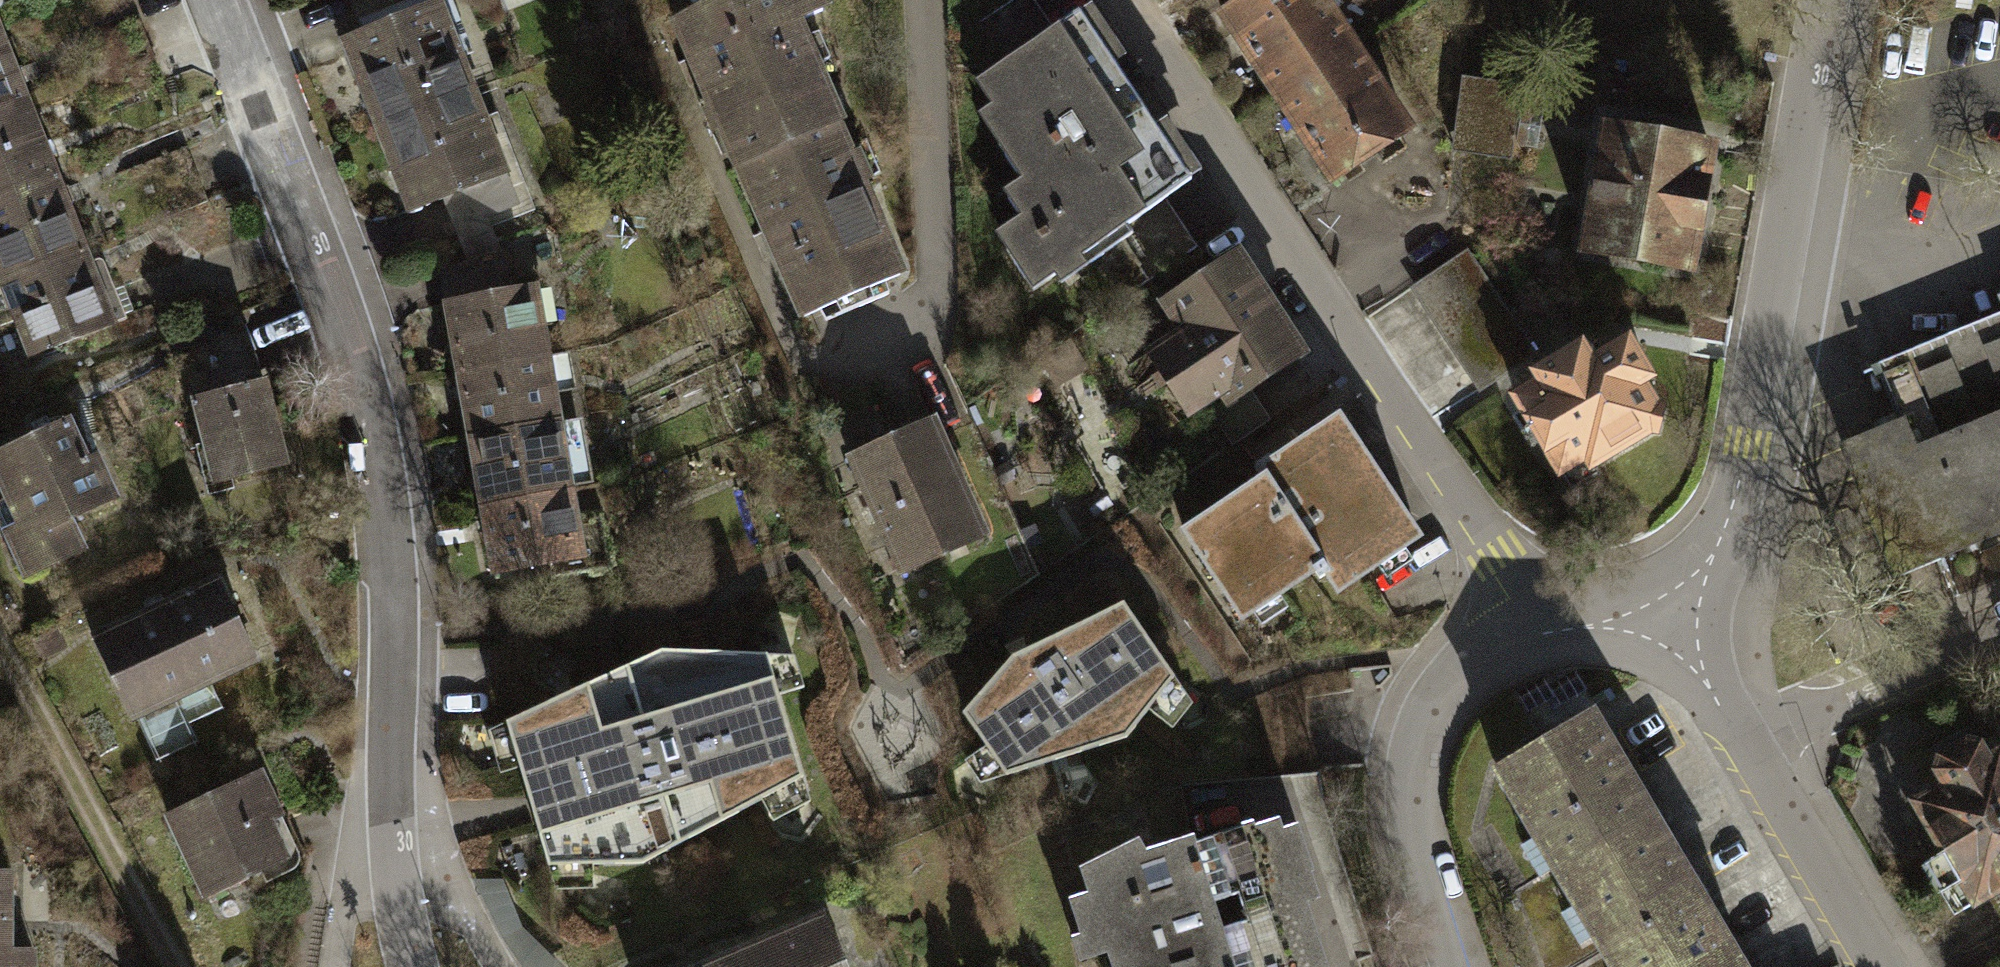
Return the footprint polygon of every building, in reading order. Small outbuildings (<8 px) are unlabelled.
[(742,175),(847,126),(800,23),(834,8),(830,0),(716,0),(672,24),(742,175)] [(1000,16),(1028,48),(1057,23),(1038,0),(1019,0),(1000,16)] [(1219,17),(1278,102),(1360,45),(1329,0),(1244,0),(1219,17)] [(341,47),(376,133),(476,93),(441,6),(341,47)] [(1194,183),(1082,15),(979,83),(996,109),(982,118),(1024,183),(1007,194),(1024,220),(998,237),(1032,289),(1194,183)] [(1,31),(0,32),(0,120),(31,107),(1,31)] [(1360,45),(1278,102),(1334,184),(1417,127),(1360,45)] [(1468,80),(1458,155),(1515,162),(1525,88),(1468,80)] [(376,133),(411,220),(444,207),(468,266),(503,253),(490,222),(524,208),(476,93),(376,133)] [(31,107),(0,120),(0,207),(61,183),(31,107)] [(1605,114),(1581,254),(1701,275),(1725,135),(1605,114)] [(742,175),(812,326),(917,277),(847,126),(742,175)] [(61,183),(0,207),(0,294),(0,295),(91,259),(61,183)] [(1241,250),(1156,306),(1177,336),(1147,356),(1186,414),(1215,395),(1225,410),(1310,354),(1241,250)] [(438,277),(455,373),(550,357),(545,328),(552,327),(546,289),(515,295),(510,265),(503,253),(468,266),(438,277)] [(1414,294),(1482,397),(1539,359),(1471,256),(1414,294)] [(91,259),(0,295),(0,330),(12,325),(30,370),(121,335),(91,259)] [(1898,573),(1999,531),(1999,325),(1879,374),(1900,427),(1847,449),(1898,573)] [(1510,396),(1574,497),(1607,477),(1604,473),(1665,435),(1671,419),(1647,380),(1655,375),(1631,336),(1597,357),(1585,337),(1533,369),(1539,378),(1510,396)] [(455,373),(466,439),(561,423),(557,399),(577,396),(569,353),(550,357),(455,373)] [(272,380),(192,397),(212,490),(292,472),(272,380)] [(77,416),(0,451),(0,494),(1,496),(0,496),(0,513),(8,529),(1,532),(26,587),(95,555),(78,518),(122,498),(106,463),(99,466),(77,416)] [(466,439),(477,505),(572,489),(590,486),(579,420),(561,423),(466,439)] [(940,422),(849,464),(903,581),(994,540),(940,422)] [(1425,541),(1346,423),(1268,476),(1273,483),(1191,538),(1248,623),(1326,571),(1343,596),(1425,541)] [(477,505),(488,572),(553,561),(556,575),(600,567),(592,521),(578,523),(572,489),(477,505)] [(216,579),(93,636),(140,737),(174,721),(171,716),(210,698),(208,694),(258,671),(216,579)] [(1177,679),(1123,601),(1014,652),(964,708),(1008,772),(1130,739),(1177,679)] [(659,651),(505,722),(547,866),(645,868),(806,786),(771,659),(659,651)] [(1560,874),(1659,817),(1597,711),(1498,768),(1539,838),(1522,847),(1543,883),(1560,874)] [(1999,914),(1999,751),(1994,754),(1989,744),(1973,737),(1938,756),(1936,773),(1942,783),(1913,799),(1942,851),(1924,861),(1960,926),(1996,907),(1999,914)] [(263,771),(164,815),(203,900),(261,873),(266,884),(306,866),(263,771)] [(1560,874),(1578,907),(1564,915),(1583,949),(1598,941),(1613,966),(1745,966),(1659,817),(1560,874)] [(1085,879),(1093,903),(1075,908),(1087,945),(1078,948),(1084,966),(1108,966),(1112,965),(1113,966),(1329,966),(1311,913),(1326,908),(1301,832),(1286,837),(1283,827),(1261,834),(1258,823),(1244,827),(1247,838),(1202,852),(1198,842),(1149,858),(1145,846),(1085,879)] [(13,873),(0,873),(0,966),(39,966),(38,951),(14,951),(13,873)] [(695,966),(845,966),(818,910),(695,966)]
